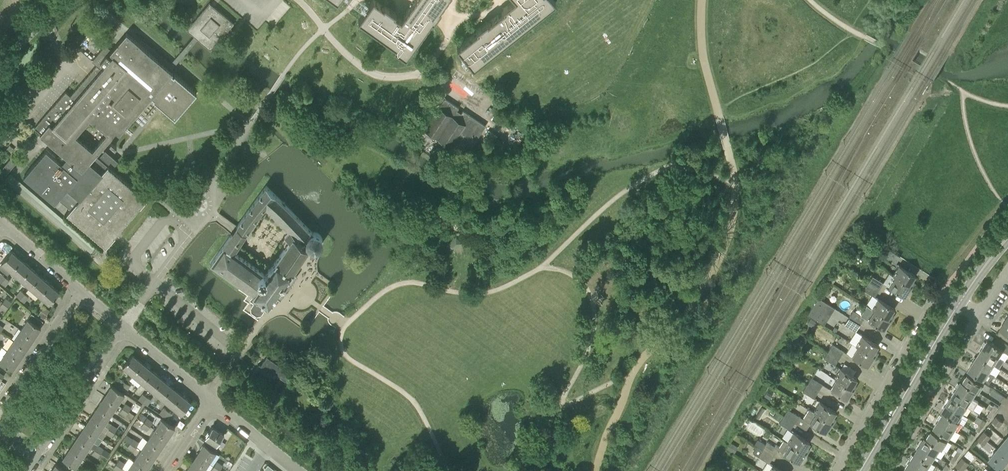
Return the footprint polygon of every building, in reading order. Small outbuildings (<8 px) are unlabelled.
[(358,20),(395,46),(393,48),(406,57),(432,20),(433,21),(441,10),(440,9),(446,0),(414,0),(401,19),(395,14),(395,13),(385,5),(384,6),(375,0),(373,0),(366,8),(365,7),(368,3),(365,1),(360,7),(365,10),(358,20)] [(457,47),(464,56),(461,58),(466,65),(469,62),(473,67),(556,2),(554,0),(514,0),(503,9),(504,10),(488,23),(487,21),(476,30),(477,31),(457,47)] [(196,38),(210,50),(234,23),(209,2),(186,29),(196,38)] [(30,169),(24,176),(33,183),(54,201),(57,197),(71,209),(67,213),(106,246),(115,236),(114,235),(118,231),(139,206),(140,206),(146,199),(108,166),(104,162),(105,161),(106,159),(108,157),(106,155),(104,153),(100,157),(99,158),(95,155),(109,139),(110,139),(109,140),(115,145),(117,143),(114,140),(150,97),(151,98),(152,97),(153,99),(152,100),(162,108),(174,119),(196,93),(174,74),(173,75),(172,74),(173,73),(170,71),(167,68),(127,33),(112,50),(107,46),(93,61),(101,68),(90,82),(75,99),(66,91),(34,127),(41,133),(40,134),(40,135),(43,137),(61,153),(56,158),(46,150),(45,151),(30,169)] [(483,126),(442,99),(414,140),(425,148),(423,151),(456,171),(483,126)] [(164,110),(152,123),(170,139),(182,126),(164,110)] [(14,154),(0,170),(0,176),(3,178),(19,159),(14,154)] [(297,275),(293,272),(308,248),(309,248),(311,249),(313,249),(315,249),(316,249),(318,249),(319,247),(320,246),(322,244),(323,243),(323,241),(322,239),(322,237),(320,235),(319,233),(316,232),(315,232),(314,232),(313,232),(276,195),(265,185),(241,218),(235,227),(234,229),(222,246),(210,263),(252,293),(250,297),(252,298),(251,300),(253,302),(250,306),(250,311),(253,313),(256,315),(261,313),(267,305),(268,306),(275,296),(280,299),(286,290),(287,291),(291,285),(290,284),(297,275)] [(446,245),(452,251),(461,243),(456,237),(446,245)] [(884,256),(895,264),(900,256),(889,249),(884,256)] [(1,262),(11,271),(21,259),(11,251),(1,262)] [(11,271),(20,279),(30,267),(21,259),(11,271)] [(892,275),(912,287),(915,283),(912,280),(915,275),(898,265),(892,275)] [(20,279),(30,287),(40,275),(30,267),(20,279)] [(910,290),(912,287),(892,275),(889,272),(883,282),(888,286),(904,297),(909,289),(910,290)] [(30,287),(39,295),(49,284),(40,275),(30,287)] [(868,283),(879,290),(883,283),(872,276),(868,283)] [(5,286),(10,281),(8,279),(6,277),(1,282),(5,286)] [(874,297),(879,290),(868,283),(863,290),(874,297)] [(49,284),(39,295),(49,304),(59,292),(49,284)] [(20,299),(25,293),(21,290),(16,295),(20,299)] [(20,299),(24,302),(29,297),(25,293),(20,299)] [(2,302),(8,306),(11,302),(5,298),(2,302)] [(818,298),(808,314),(824,324),(834,308),(818,298)] [(871,308),(873,309),(891,321),(894,316),(890,314),(894,309),(877,298),(871,308)] [(8,306),(2,302),(0,305),(0,307),(5,311),(8,306)] [(889,323),(891,321),(873,309),(867,319),(883,330),(888,322),(889,323)] [(44,318),(47,314),(41,310),(38,314),(44,318)] [(849,317),(860,324),(864,317),(853,310),(849,317)] [(21,328),(34,337),(41,327),(39,326),(43,321),(31,313),(28,319),(28,318),(21,328)] [(811,318),(808,322),(815,326),(818,321),(811,318)] [(997,334),(1007,341),(1007,321),(1005,319),(1002,324),(1003,324),(1000,329),(997,334)] [(27,348),(34,337),(21,328),(14,339),(27,348)] [(861,335),(855,345),(875,357),(878,352),(874,350),(877,345),(861,335)] [(982,346),(999,356),(1003,350),(1007,353),(1007,345),(997,338),(994,343),(987,338),(982,346)] [(7,349),(20,358),(27,348),(14,339),(7,349)] [(828,351),(839,358),(843,351),(832,344),(828,351)] [(873,359),(875,357),(855,345),(853,344),(847,353),(867,366),(872,359),(873,359)] [(982,346),(977,354),(994,364),(999,368),(1004,360),(999,356),(982,346)] [(7,349),(0,359),(0,361),(13,369),(20,358),(7,349)] [(835,365),(839,358),(828,351),(823,358),(835,365)] [(122,366),(132,374),(142,362),(132,354),(122,366)] [(977,354),(972,362),(989,372),(994,364),(977,354)] [(274,375),(274,376),(276,373),(285,380),(291,373),(267,355),(246,382),(261,393),(274,375)] [(132,374),(142,382),(152,370),(142,362),(132,374)] [(972,362),(967,369),(984,380),(989,383),(994,376),(989,372),(972,362)] [(834,378),(836,379),(854,390),(857,386),(853,383),(856,378),(840,368),(834,378)] [(142,382),(152,390),(162,378),(152,370),(142,382)] [(967,373),(962,381),(977,391),(979,392),(984,384),(967,373)] [(807,384),(818,391),(822,384),(811,377),(807,384)] [(152,390),(162,398),(171,386),(162,378),(152,390)] [(118,385),(122,388),(126,382),(122,379),(118,385)] [(852,393),(854,390),(836,379),(830,389),(846,400),(851,392),(852,393)] [(961,380),(956,388),(972,398),(977,391),(962,381),(961,380)] [(122,388),(126,391),(130,385),(126,382),(122,388)] [(813,398),(818,391),(807,384),(802,391),(813,398)] [(105,395),(118,404),(125,394),(112,385),(105,395)] [(162,398),(171,406),(181,394),(171,386),(162,398)] [(956,388),(951,395),(967,406),(973,410),(973,409),(979,413),(984,406),(978,402),(972,398),(956,388)] [(138,399),(143,402),(147,396),(143,393),(138,399)] [(181,394),(171,406),(181,414),(191,402),(181,394)] [(111,415),(118,404),(105,395),(98,406),(111,415)] [(951,395),(946,403),(962,413),(967,406),(951,395)] [(143,402),(147,405),(151,399),(147,396),(143,402)] [(812,412),(815,413),(832,424),(836,419),(832,417),(835,412),(819,401),(812,412)] [(122,407),(128,411),(131,407),(125,403),(122,407)] [(946,403),(941,411),(942,412),(950,417),(950,416),(958,421),(962,413),(946,403)] [(990,403),(987,407),(988,408),(991,410),(995,413),(998,407),(994,405),(994,406),(990,403)] [(104,425),(111,415),(98,406),(91,416),(104,425)] [(125,416),(128,411),(122,407),(119,412),(125,416)] [(159,413),(164,416),(168,410),(163,407),(159,413)] [(783,416),(794,423),(799,416),(788,409),(783,416)] [(832,424),(815,413),(812,412),(808,409),(802,418),(809,422),(825,433),(830,425),(831,426),(832,424)] [(164,416),(168,419),(172,413),(168,410),(164,416)] [(942,412),(938,419),(954,430),(959,422),(958,421),(950,416),(950,417),(942,412)] [(84,427),(97,436),(101,430),(104,425),(91,416),(84,427)] [(790,430),(794,423),(783,416),(781,419),(779,421),(779,423),(790,430)] [(995,416),(992,421),(999,427),(1003,423),(995,416)] [(144,422),(150,426),(153,421),(147,417),(144,422)] [(154,429),(168,438),(175,427),(161,418),(154,429)] [(938,419),(933,427),(949,437),(954,430),(938,419)] [(147,430),(150,426),(144,422),(141,426),(147,430)] [(108,428),(115,432),(118,428),(111,424),(108,428)] [(207,439),(204,443),(214,450),(224,434),(217,429),(212,426),(205,437),(207,439)] [(90,446),(97,436),(84,427),(77,437),(90,446)] [(115,432),(108,428),(105,433),(112,437),(115,432)] [(161,448),(168,438),(154,429),(147,439),(161,448)] [(931,430),(926,437),(935,443),(935,444),(940,447),(942,449),(948,440),(931,430)] [(788,440),(807,452),(809,449),(806,447),(810,441),(793,431),(788,440)] [(983,431),(980,435),(987,441),(991,437),(983,431)] [(980,435),(977,439),(984,445),(987,441),(980,435)] [(924,436),(919,444),(936,455),(940,447),(935,444),(935,443),(926,437),(924,436)] [(70,448),(83,457),(90,446),(77,437),(70,448)] [(136,447),(139,442),(133,438),(130,442),(136,447)] [(161,448),(147,439),(143,445),(140,449),(154,459),(161,448)] [(805,456),(807,452),(788,440),(786,442),(783,440),(779,447),(776,444),(774,447),(767,442),(762,449),(773,456),(778,449),(799,463),(804,455),(805,456)] [(997,450),(1007,459),(1007,443),(1005,440),(997,450)] [(136,447),(130,442),(127,447),(133,451),(136,447)] [(204,444),(197,454),(209,462),(216,451),(214,450),(204,443),(204,444)] [(919,444),(915,452),(931,462),(936,455),(919,444)] [(94,449),(100,453),(103,449),(97,445),(94,449)] [(768,463),(773,456),(762,449),(757,446),(753,453),(757,456),(768,463)] [(63,458),(73,465),(76,467),(83,457),(70,448),(63,458)] [(98,457),(100,453),(94,449),(91,453),(98,457)] [(147,469),(154,459),(140,449),(133,460),(147,469)] [(989,459),(1001,468),(1007,459),(997,450),(989,459)] [(915,452),(910,459),(926,470),(931,462),(915,452)] [(190,465),(199,470),(203,470),(209,462),(197,454),(190,465)] [(962,457),(958,461),(966,467),(969,463),(963,458),(962,457)] [(73,465),(63,458),(58,465),(56,463),(50,470),(69,470),(73,465)] [(116,463),(122,467),(125,463),(119,459),(116,463)] [(905,467),(911,470),(925,470),(926,470),(910,459),(905,467)] [(147,469),(133,460),(126,470),(127,470),(145,470),(147,469)] [(217,461),(214,465),(221,470),(224,466),(217,461)] [(955,466),(962,470),(963,470),(966,467),(958,461),(955,466)]
